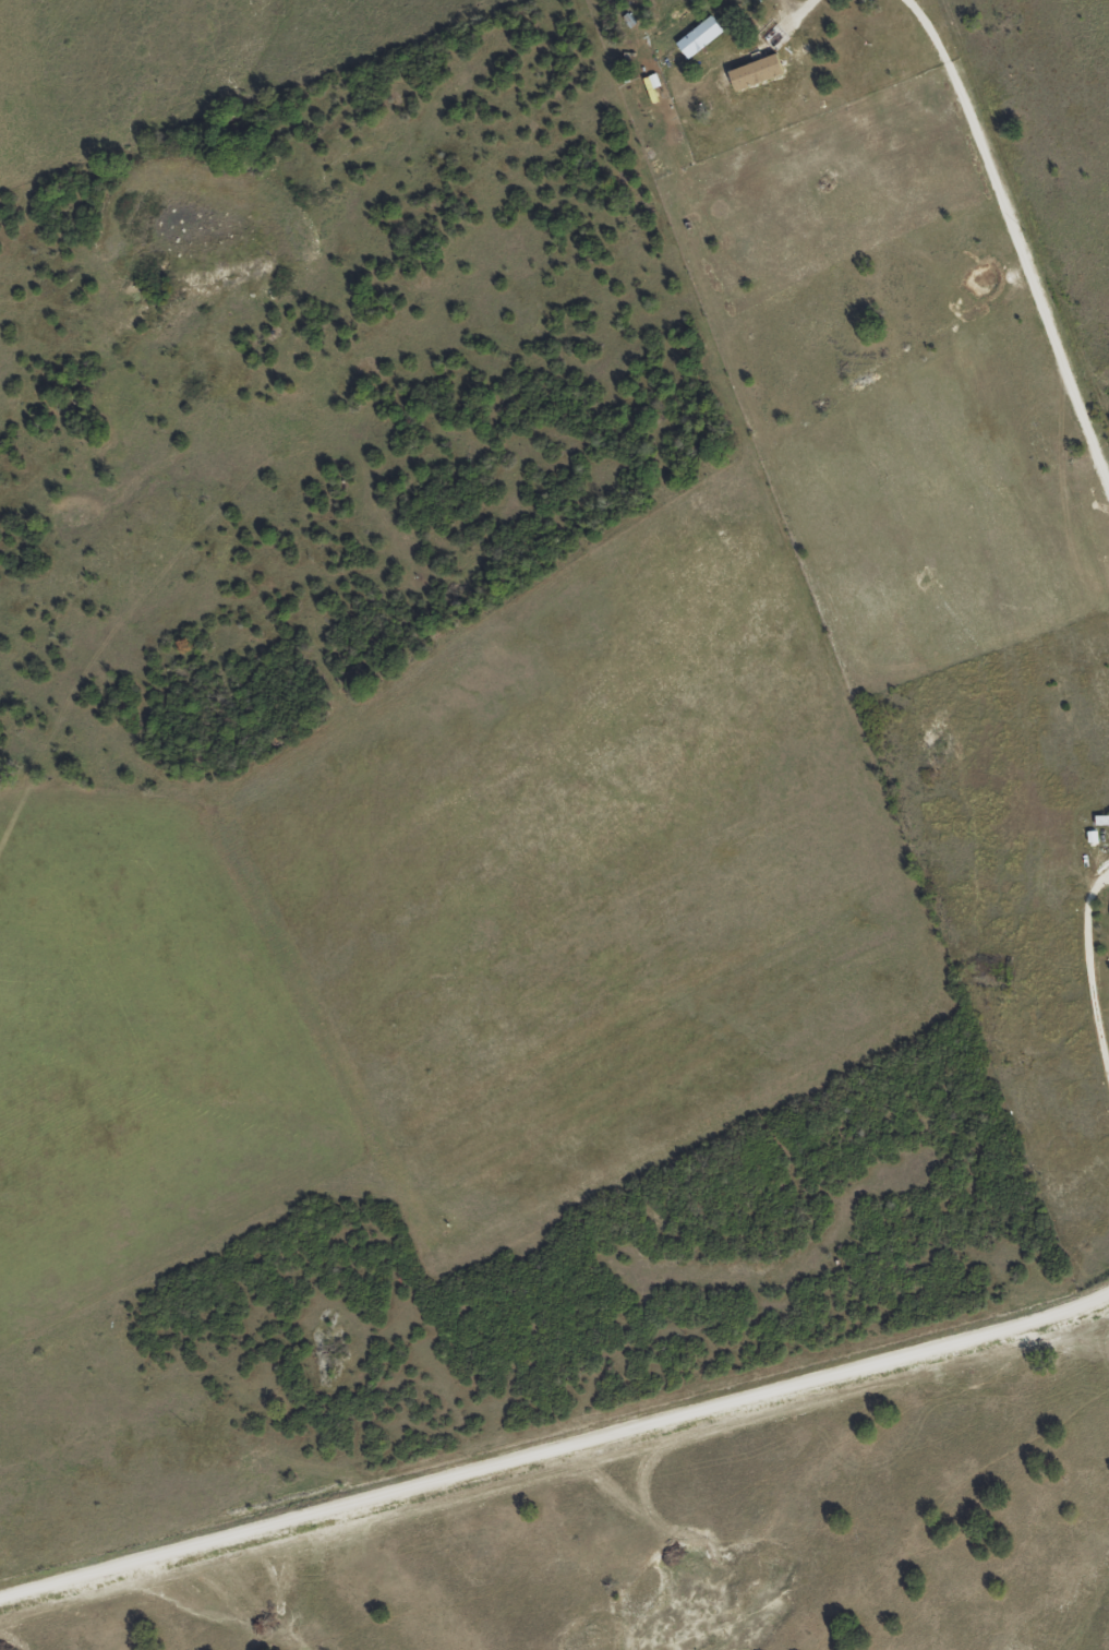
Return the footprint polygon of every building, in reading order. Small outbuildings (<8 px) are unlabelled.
[(721,32),(710,15),(672,40),(683,57),(721,32)] [(1093,816),(1093,825),(1108,825),(1108,816),(1093,816)]
